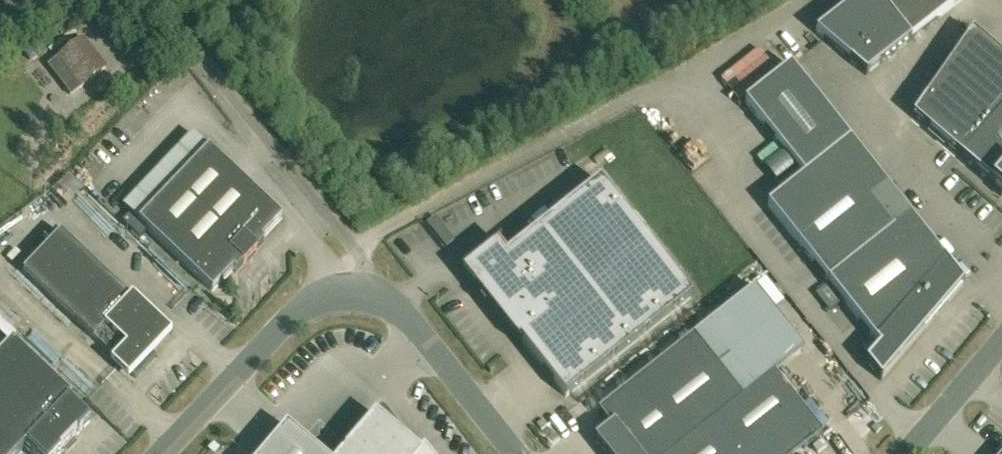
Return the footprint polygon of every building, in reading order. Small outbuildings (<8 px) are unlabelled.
[(880,0),(855,0),(815,31),(866,75),(911,39),(880,0)] [(911,39),(961,0),(880,0),(911,39)] [(971,30),(913,116),(961,157),(1001,109),(1001,57),(971,30)] [(105,68),(83,39),(58,59),(80,87),(105,68)] [(804,175),(849,139),(790,65),(745,101),(804,175)] [(961,157),(1001,192),(1001,109),(961,157)] [(910,216),(849,139),(804,175),(767,204),(828,281),(910,216)] [(208,148),(139,221),(212,291),(233,269),(236,272),(264,242),(261,239),(282,218),(208,148)] [(691,296),(599,180),(506,254),(497,242),(461,271),(517,341),(520,339),(565,396),(691,296)] [(964,283),(910,216),(828,281),(879,346),(866,361),(881,380),(964,283)] [(145,344),(161,327),(61,231),(23,271),(135,378),(157,355),(145,344)] [(742,398),(692,336),(597,412),(609,427),(594,439),(606,453),(798,453),(822,435),(773,373),(742,398)] [(0,356),(0,453),(18,453),(25,447),(33,453),(58,453),(59,453),(76,436),(76,435),(89,422),(68,402),(70,399),(12,344),(0,356)]
